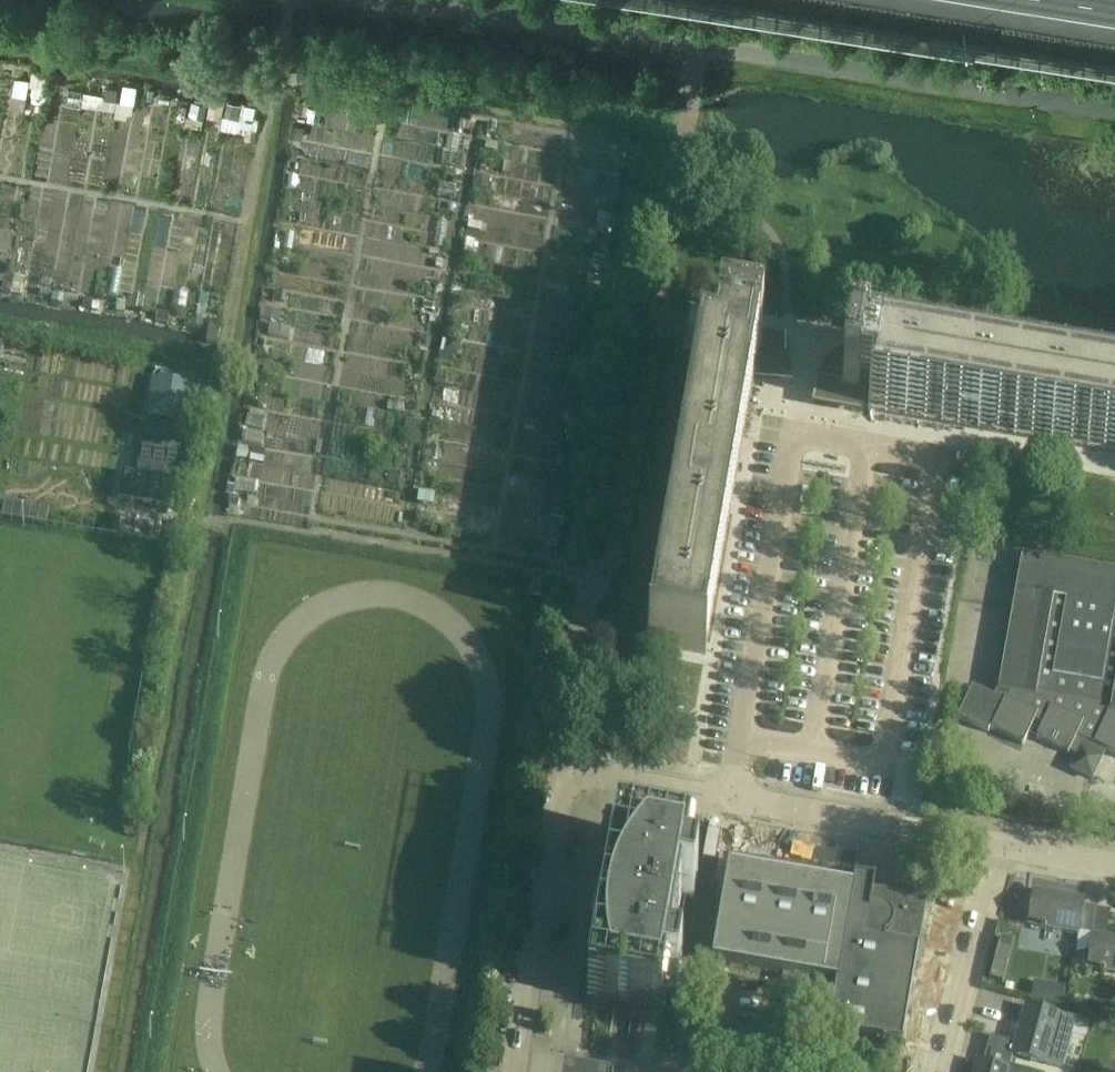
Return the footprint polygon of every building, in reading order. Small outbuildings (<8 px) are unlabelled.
[(648,643),(647,645),(652,645),(667,648),(706,655),(706,653),(754,375),(758,376),(758,379),(786,379),(786,356),(786,336),(784,336),(784,337),(762,334),(762,332),(720,326),(704,324),(701,339),(702,339),(699,351),(698,352),(699,353),(690,403),(648,643)] [(816,379),(822,380),(819,402),(864,410),(868,410),(868,411),(870,411),(1114,454),(1114,395),(879,354),(851,349),(851,348),(850,348),(849,351),(843,351),(833,356),(829,359),(825,363),(822,368),(820,373),(818,378),(816,378),(816,379)] [(152,379),(146,414),(188,421),(194,386),(152,379)] [(123,473),(118,499),(171,508),(184,429),(145,422),(136,475),(123,473)] [(959,718),(988,733),(990,730),(990,729),(991,730),(1024,745),(1032,728),(1040,732),(1037,738),(1069,754),(1070,752),(1078,755),(1071,770),(1092,779),(1102,759),(1097,757),(1101,749),(1114,755),(1114,573),(1022,556),(1021,558),(1023,558),(1017,591),(1016,590),(1015,592),(1017,592),(999,692),(998,692),(997,693),(994,699),(973,689),(959,718)] [(546,590),(547,585),(533,583),(532,588),(530,597),(544,599),(546,590)] [(686,665),(665,661),(662,661),(657,688),(681,692),(686,665)] [(669,695),(665,720),(676,722),(681,697),(669,695)] [(617,836),(605,901),(587,1001),(660,1014),(665,987),(677,990),(681,968),(669,966),(681,898),(693,900),(697,878),(685,876),(689,849),(617,836)] [(715,963),(777,974),(784,975),(781,992),(815,999),(810,1028),(827,1031),(825,1040),(846,1044),(847,1035),(902,1044),(927,899),(873,889),(874,881),(873,881),(873,882),(857,878),(855,877),(855,878),(733,857),(733,856),(731,856),(713,964),(715,964),(715,963)] [(1091,935),(1095,909),(1083,907),(1084,900),(1039,892),(1037,909),(1031,908),(1029,925),(1080,934),(1080,933),(1091,935)] [(1084,966),(1086,969),(1114,974),(1114,939),(1105,937),(1110,912),(1095,909),(1091,935),(1092,935),(1089,952),(1086,952),(1084,966)] [(1001,937),(990,978),(1003,982),(1014,940),(1001,937)] [(990,1037),(987,1050),(1013,1058),(1013,1056),(1047,1066),(1062,1070),(1076,1020),(1060,1016),(1026,1006),(1016,1044),(990,1037)] [(974,1071),(1011,1071),(1012,1070),(1009,1069),(1013,1058),(987,1050),(983,1063),(977,1062),(974,1071)]
